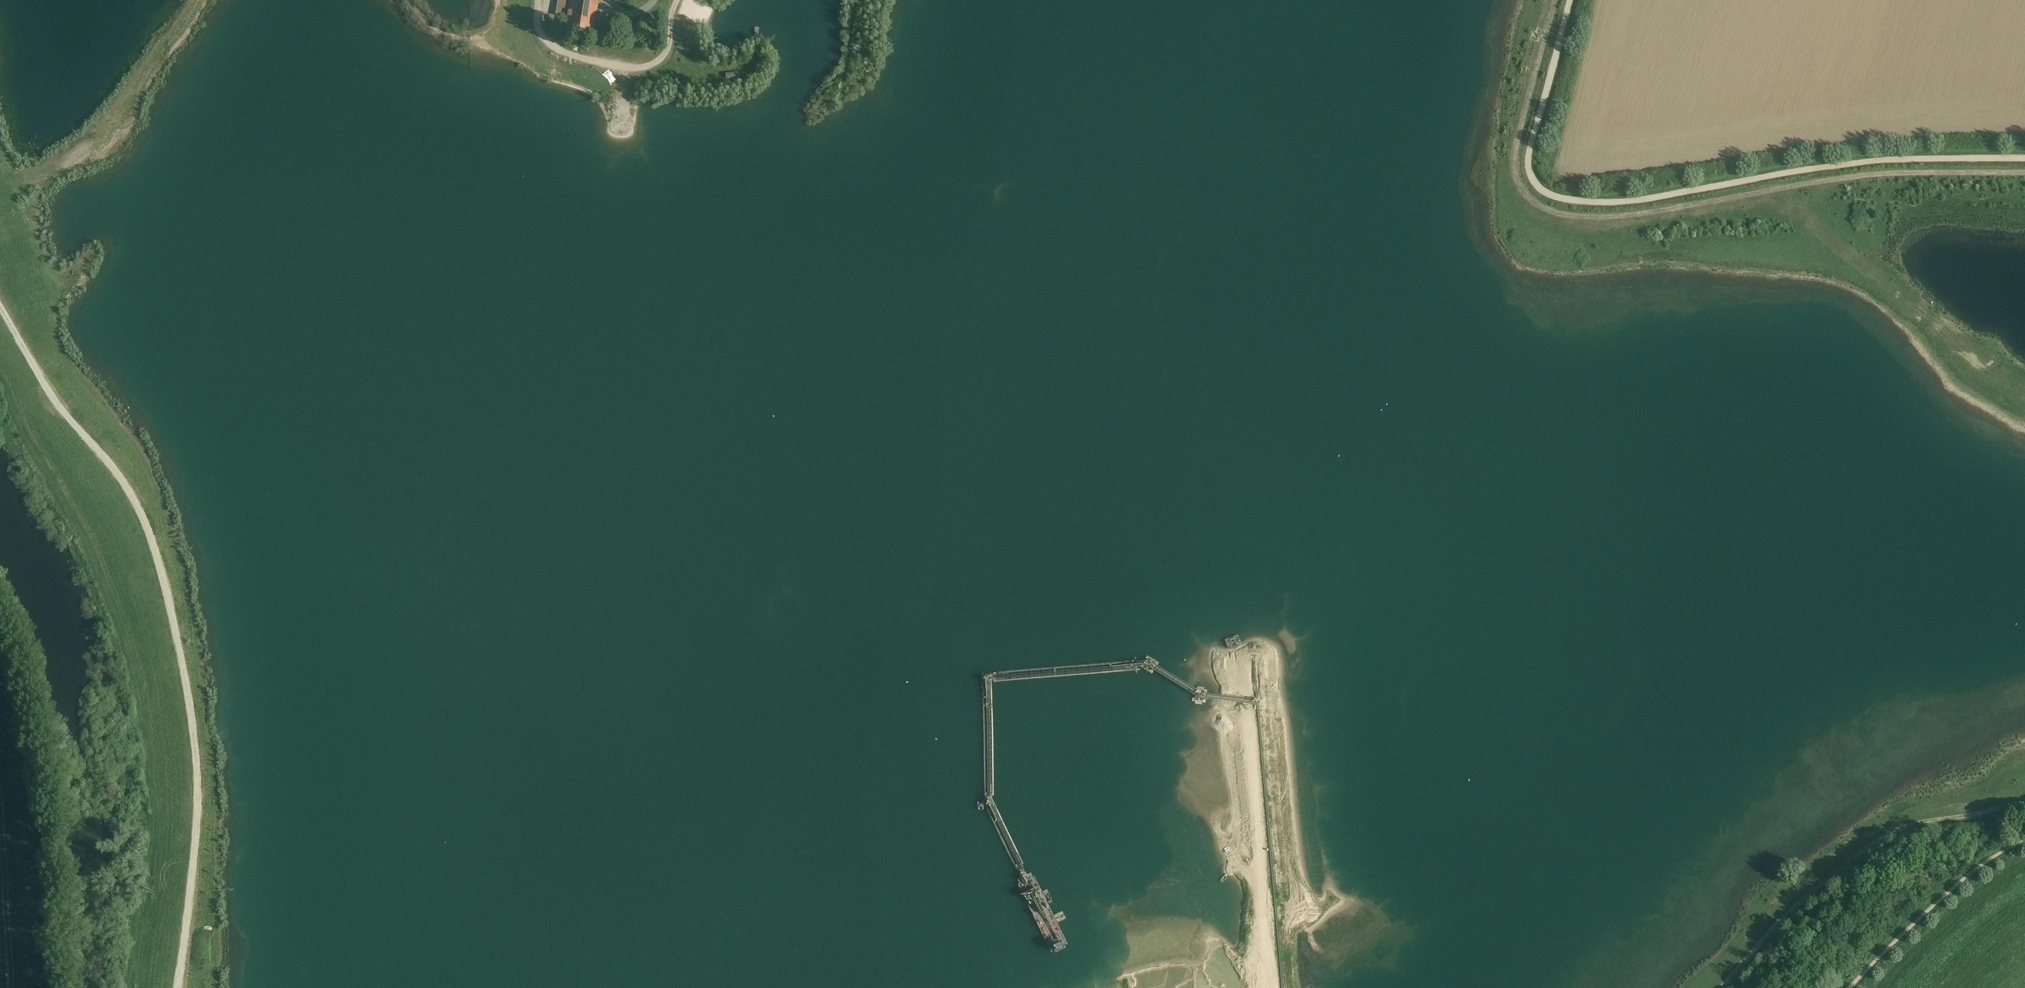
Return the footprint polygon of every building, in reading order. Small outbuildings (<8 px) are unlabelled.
[(565,30),(593,34),(599,0),(570,0),(565,30)]
